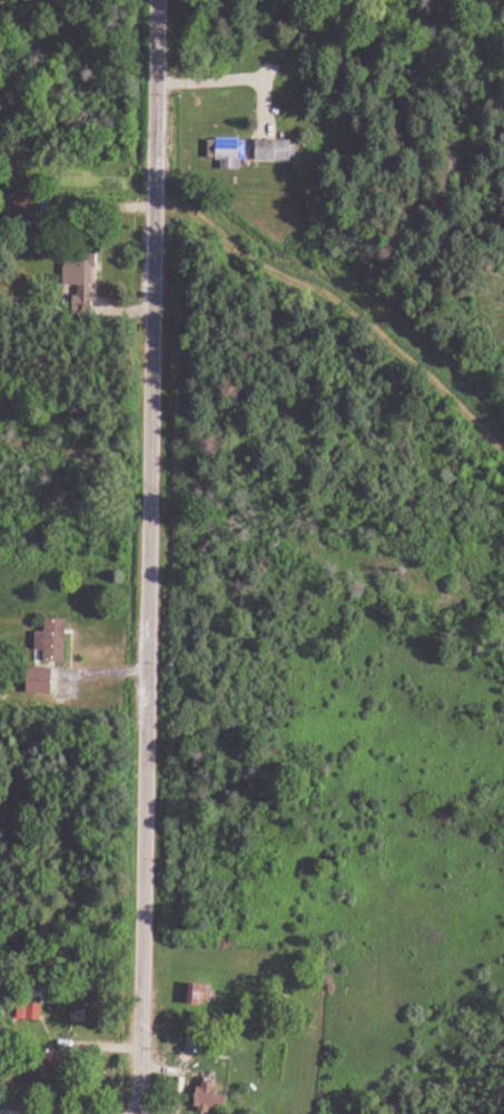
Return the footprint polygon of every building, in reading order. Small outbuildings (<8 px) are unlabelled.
[(244,171),(244,161),(253,161),(253,140),(211,140),(211,161),(225,161),(225,171),(244,171)] [(297,162),(297,141),(260,141),(260,162),(297,162)] [(42,220),(42,192),(18,192),(18,220),(42,220)] [(66,286),(80,286),(80,311),(98,311),(98,248),(67,248),(66,286)] [(57,695),(57,669),(31,669),(31,695),(57,695)] [(215,983),(190,983),(190,1004),(215,1004),(215,983)] [(208,1052),(209,1028),(192,1028),(191,1052),(208,1052)] [(70,1055),(48,1055),(48,1067),(70,1067),(70,1055)] [(204,1109),(232,1109),(232,1094),(223,1094),(223,1082),(205,1082),(204,1109)]
